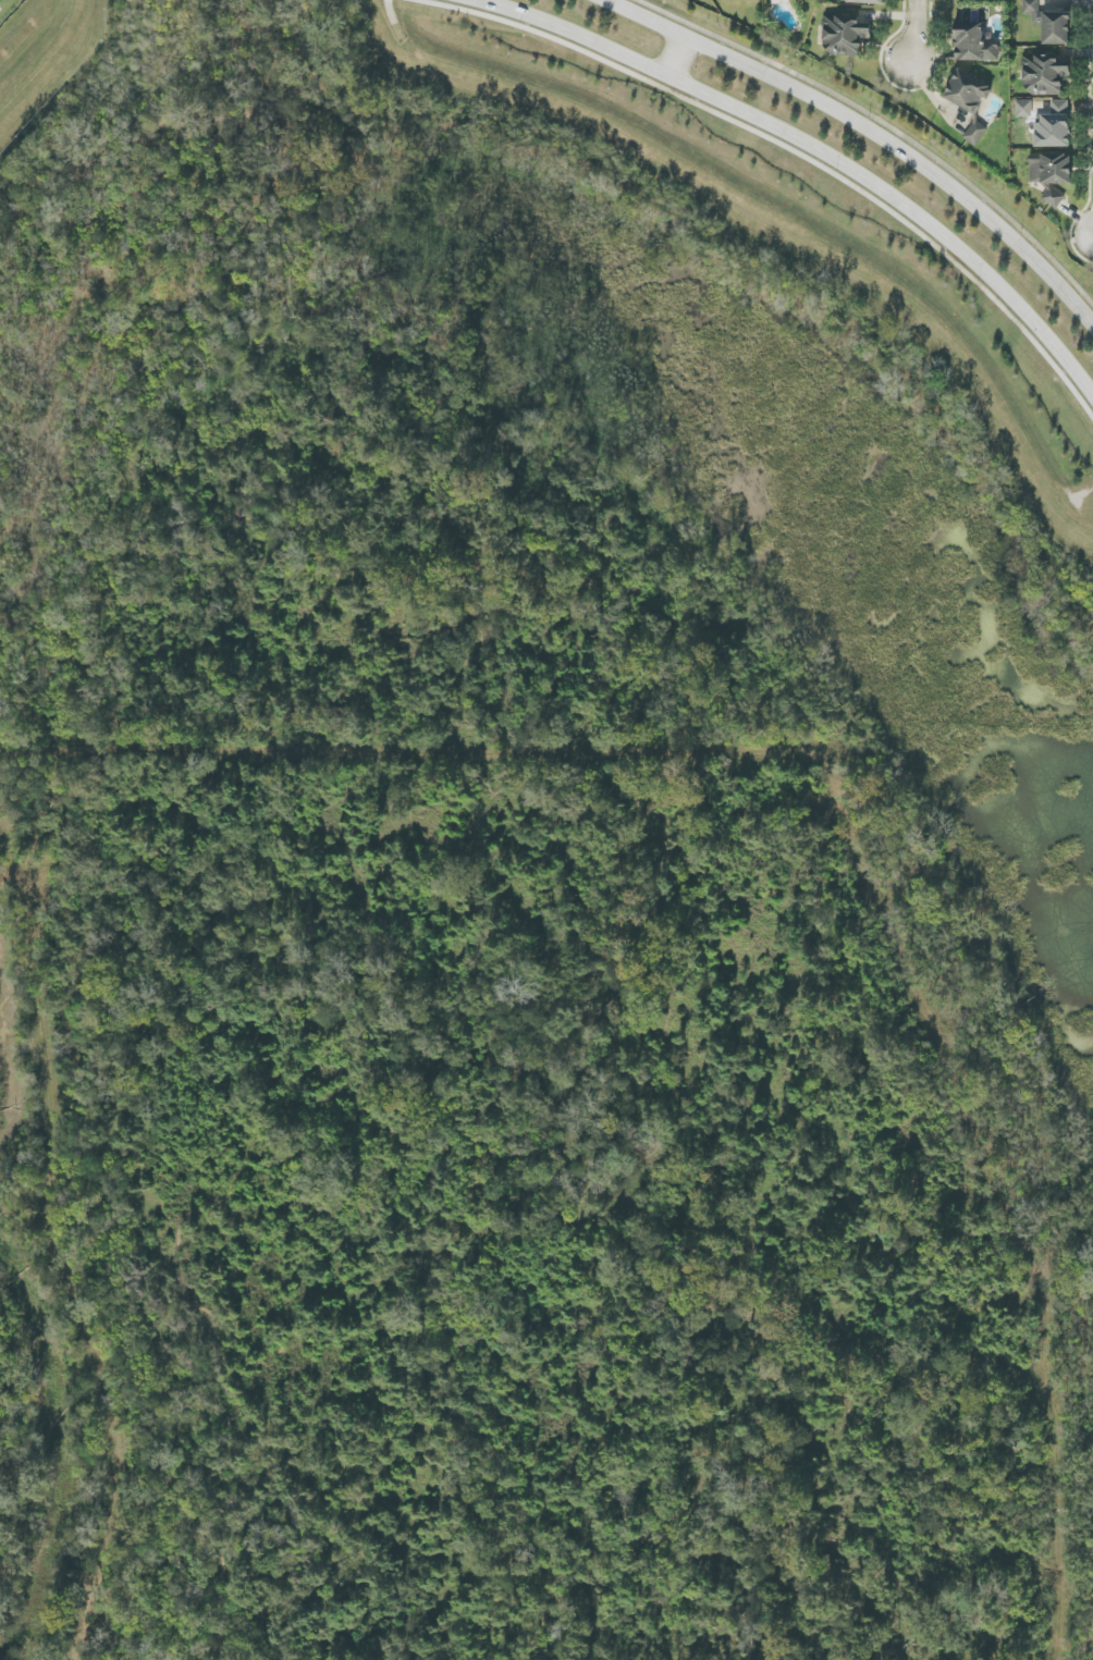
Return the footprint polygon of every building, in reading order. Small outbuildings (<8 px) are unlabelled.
[(1033,15),(1033,24),(1039,24),(1039,0),(1024,0),(1023,15),(1033,15)] [(1043,44),(1070,44),(1070,12),(1043,12),(1043,44)] [(861,16),(822,14),(820,45),(831,46),(830,55),(862,57),(863,39),(872,39),(873,24),(860,24),(861,16)] [(999,60),(999,40),(986,41),(985,22),(955,22),(955,60),(999,60)] [(1062,95),(1062,77),(1071,77),(1071,62),(1059,62),(1059,55),(1023,55),(1023,84),(1031,84),(1031,95),(1062,95)] [(1033,100),(1016,101),(1017,118),(1033,117),(1033,100)] [(1070,147),(1071,115),(1041,114),(1041,123),(1035,123),(1034,147),(1070,147)] [(1072,186),(1071,154),(1030,154),(1031,183),(1044,183),(1045,204),(1062,204),(1062,187),(1072,186)]
